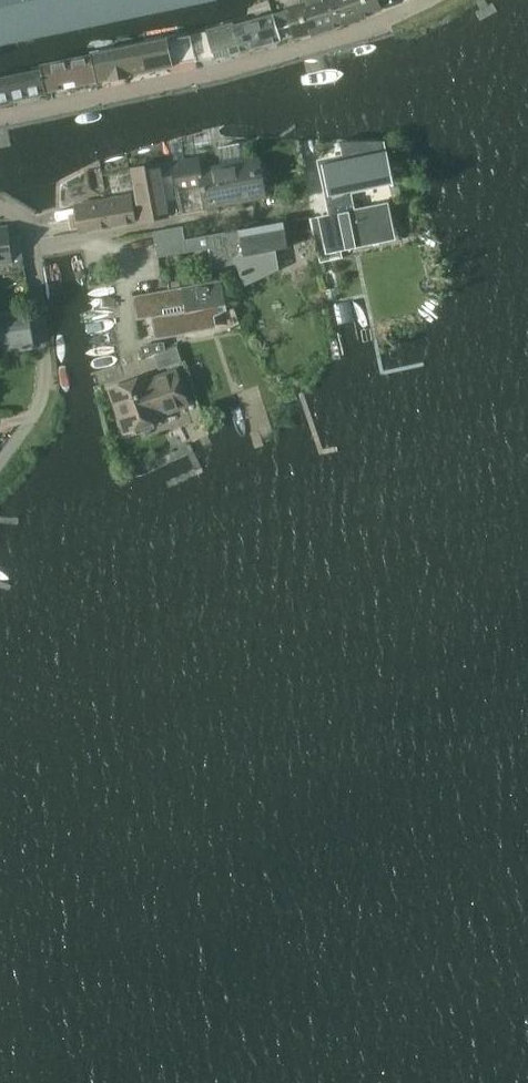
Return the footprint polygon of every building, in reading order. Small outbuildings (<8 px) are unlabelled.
[(203,0),(0,0),(0,43),(203,0)] [(273,13),(281,40),(294,36),(295,37),(311,33),(311,35),(335,28),(335,26),(340,25),(332,0),(307,0),(307,1),(286,7),(287,9),(273,13)] [(340,25),(343,24),(343,25),(367,16),(367,15),(382,9),(381,7),(395,2),(394,0),(332,0),(340,25)] [(208,31),(192,35),(198,61),(215,57),(215,58),(279,39),(279,40),(281,40),(273,13),(272,11),(264,13),(234,22),(233,20),(207,28),(208,31)] [(192,35),(92,57),(97,82),(111,78),(111,79),(129,76),(128,75),(174,65),(174,64),(195,60),(195,61),(198,61),(192,35)] [(92,57),(40,69),(46,94),(97,82),(92,57)] [(0,76),(0,101),(46,94),(40,69),(40,67),(0,76)] [(200,165),(198,156),(184,158),(181,142),(171,144),(174,160),(175,160),(180,187),(202,183),(205,204),(262,194),(255,156),(200,165)] [(331,209),(315,212),(323,252),(344,248),(343,239),(385,230),(378,198),(354,204),(351,189),(386,182),(384,174),(380,153),(376,154),(374,144),(341,142),(341,156),(331,158),(332,163),(324,165),(329,185),(327,186),(331,209)] [(142,220),(170,216),(179,214),(170,162),(133,168),(142,220)] [(135,221),(134,216),(131,195),(76,205),(81,231),(135,221)] [(182,223),(153,229),(159,256),(209,247),(213,266),(235,262),(246,278),(278,264),(275,248),(289,245),(284,219),(185,237),(182,223)] [(0,228),(0,260),(11,259),(7,227),(0,228)] [(207,303),(226,300),(222,277),(182,283),(183,286),(160,290),(133,294),(137,315),(157,312),(160,329),(210,321),(207,303)] [(4,350),(34,346),(29,306),(0,310),(0,321),(4,350)] [(166,340),(142,346),(144,355),(149,353),(168,348),(166,340)] [(166,416),(192,405),(178,368),(151,378),(149,373),(107,387),(124,434),(167,419),(166,416)] [(197,406),(188,409),(193,421),(201,418),(197,406)]
